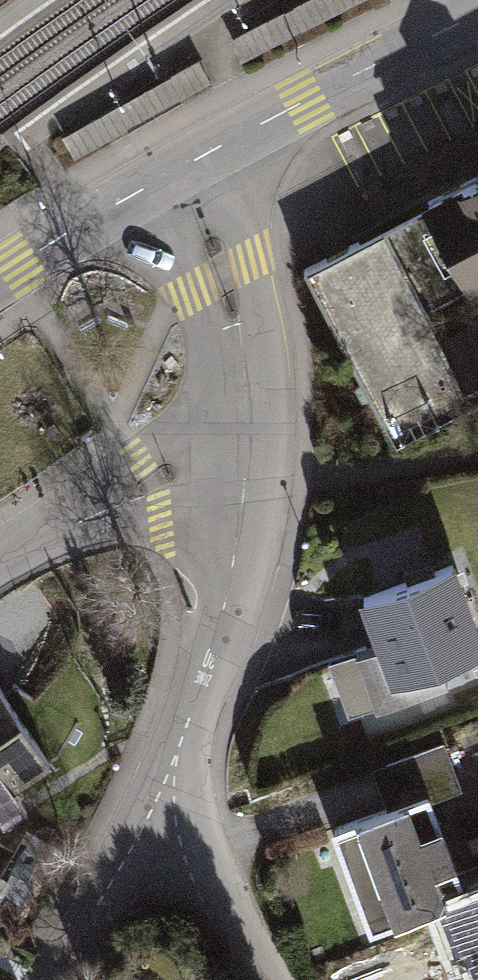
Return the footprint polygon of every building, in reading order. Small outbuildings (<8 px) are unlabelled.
[(231,39),(241,59),(356,0),(307,0),(231,39)] [(197,61),(62,136),(73,155),(208,80),(197,61)] [(395,448),(476,406),(477,409),(477,333),(444,349),(426,312),(477,285),(477,176),(427,202),(429,205),(305,269),(362,382),(356,387),(361,399),(370,398),(395,448)] [(363,593),(381,640),(356,650),(376,704),(442,679),(435,660),(477,644),(477,632),(451,560),(363,593)] [(3,822),(26,808),(12,786),(50,762),(0,686),(0,817),(3,822)] [(381,787),(389,807),(427,793),(428,796),(459,785),(442,743),(374,768),(381,787)] [(442,901),(445,908),(463,901),(461,895),(465,894),(428,796),(427,793),(389,807),(385,809),(334,828),(359,894),(383,885),(396,919),(442,901)] [(465,894),(461,895),(463,901),(445,908),(453,930),(465,926),(477,962),(477,889),(465,894)]
